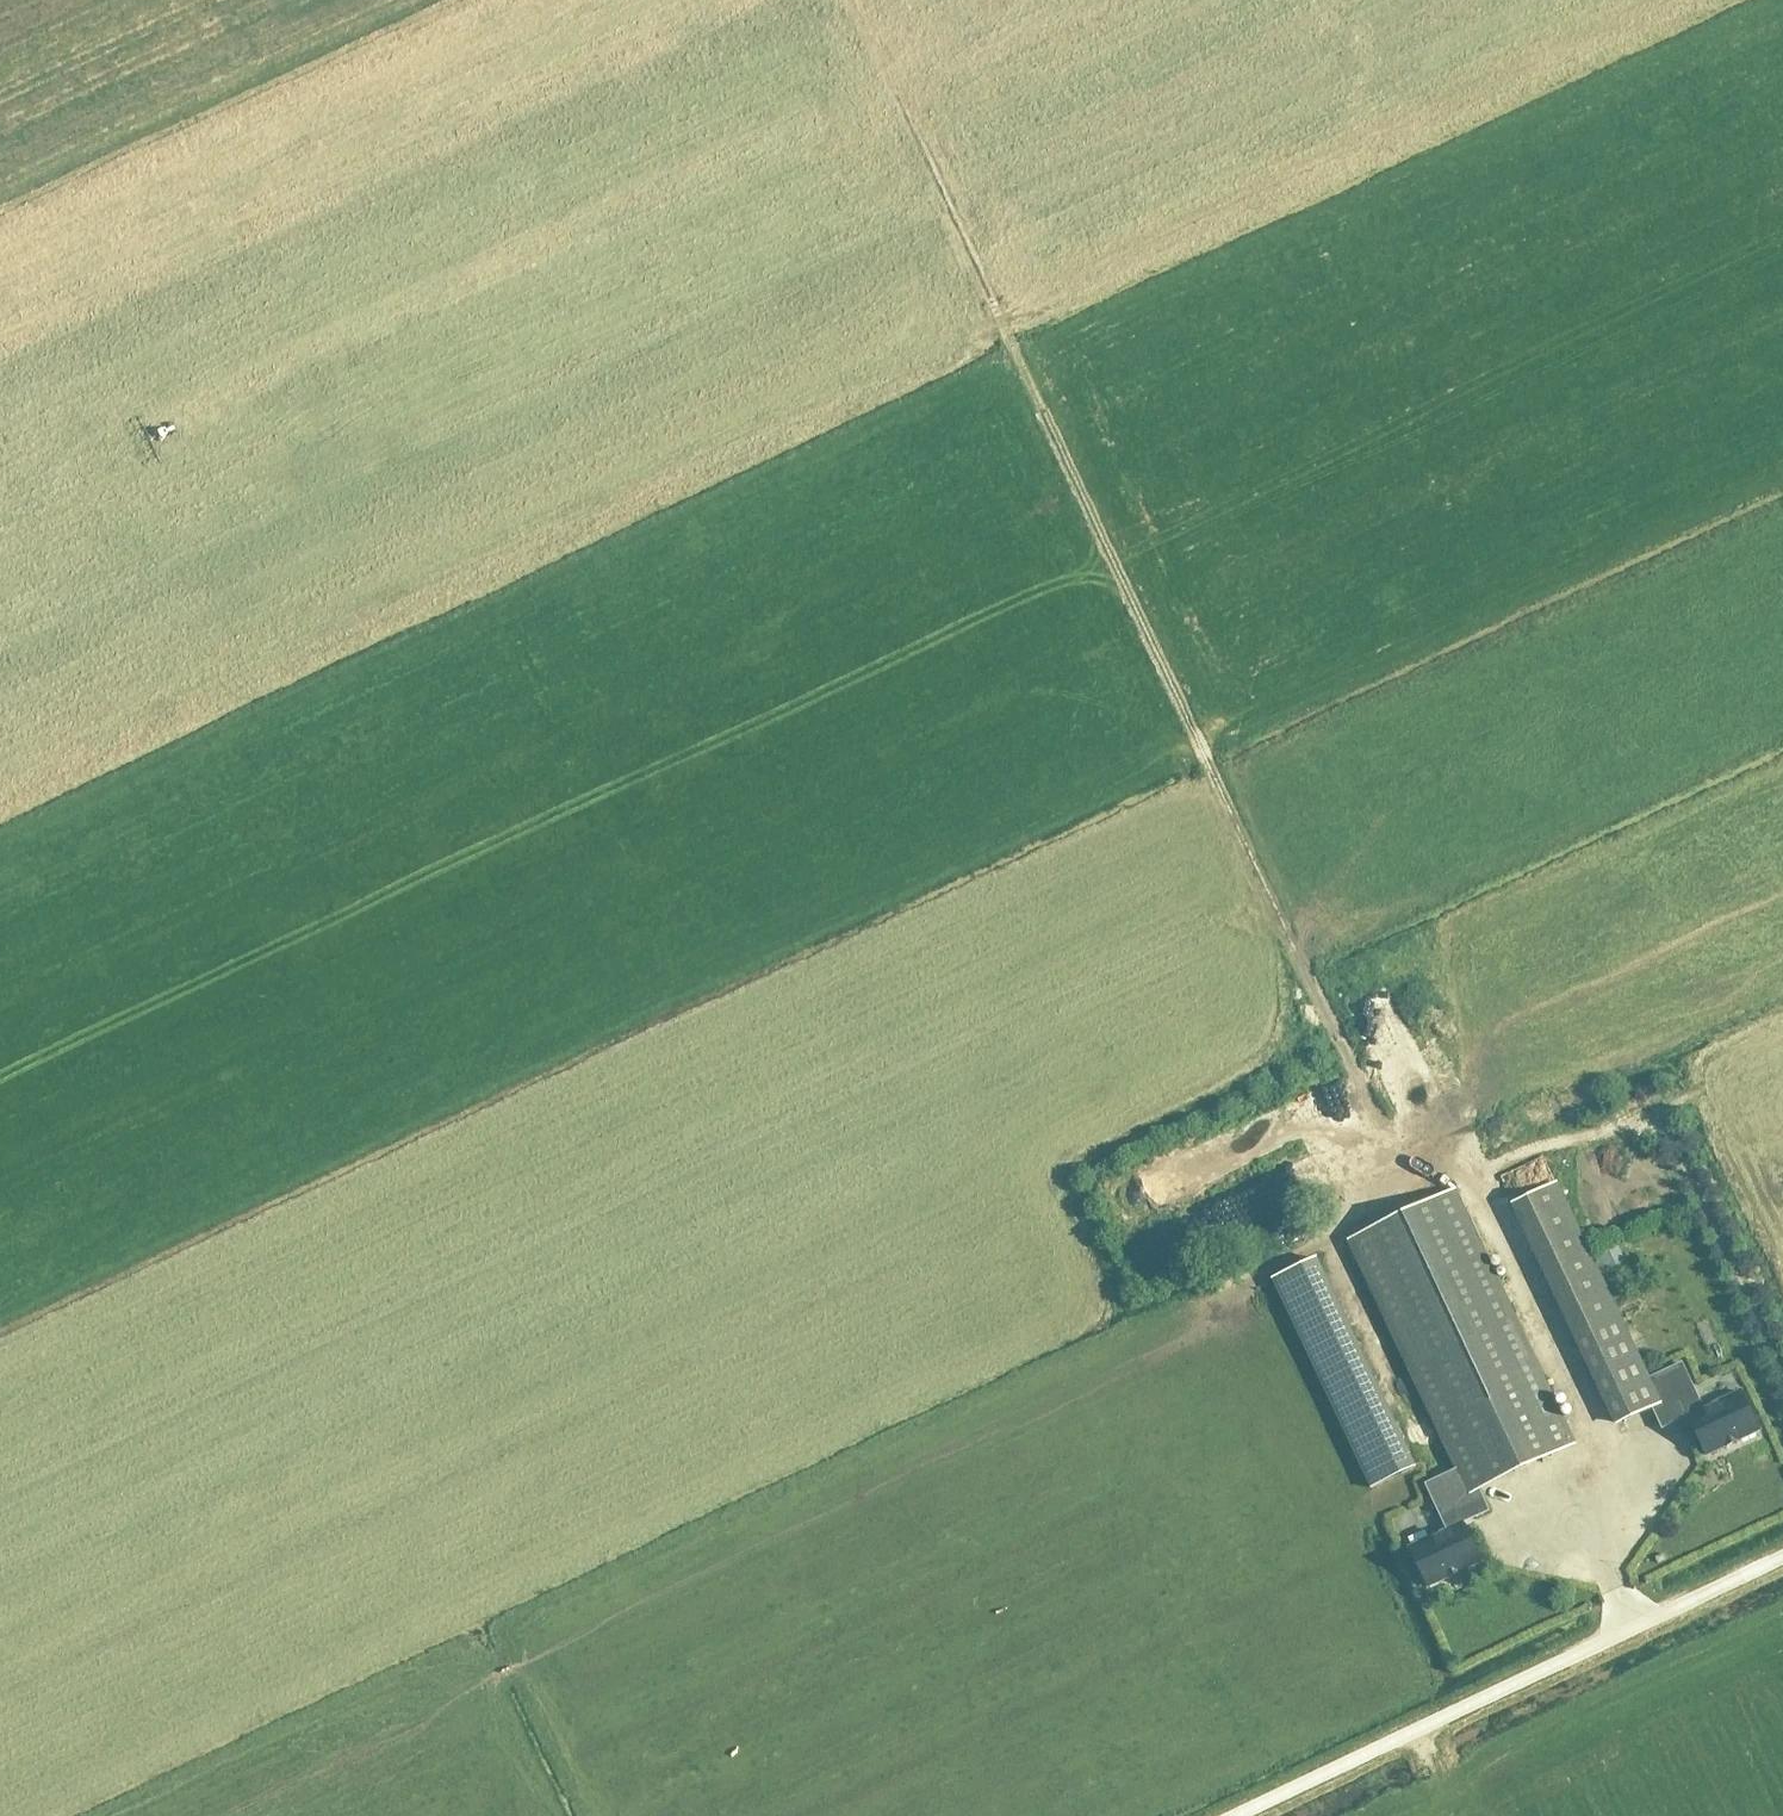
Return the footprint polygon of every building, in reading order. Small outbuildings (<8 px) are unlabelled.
[(1513,1207),(1615,1424),(1659,1403),(1648,1380),(1556,1186),(1513,1207)] [(1454,1194),(1350,1244),(1457,1471),(1468,1494),(1572,1445),(1454,1194)] [(1721,1404),(1721,1402),(1703,1411),(1681,1365),(1648,1380),(1659,1403),(1681,1403),(1706,1457),(1758,1432),(1740,1393),(1739,1394),(1739,1396),(1721,1404)] [(1394,1424),(1349,1445),(1370,1490),(1415,1469),(1394,1424)] [(1748,1461),(1753,1473),(1775,1464),(1770,1452),(1748,1461)] [(1411,1549),(1409,1549),(1428,1588),(1480,1564),(1455,1510),(1468,1494),(1457,1471),(1425,1486),(1447,1532),(1429,1540),(1429,1542),(1412,1551),(1411,1549)] [(1655,1560),(1658,1565),(1666,1561),(1663,1556),(1655,1560)]
